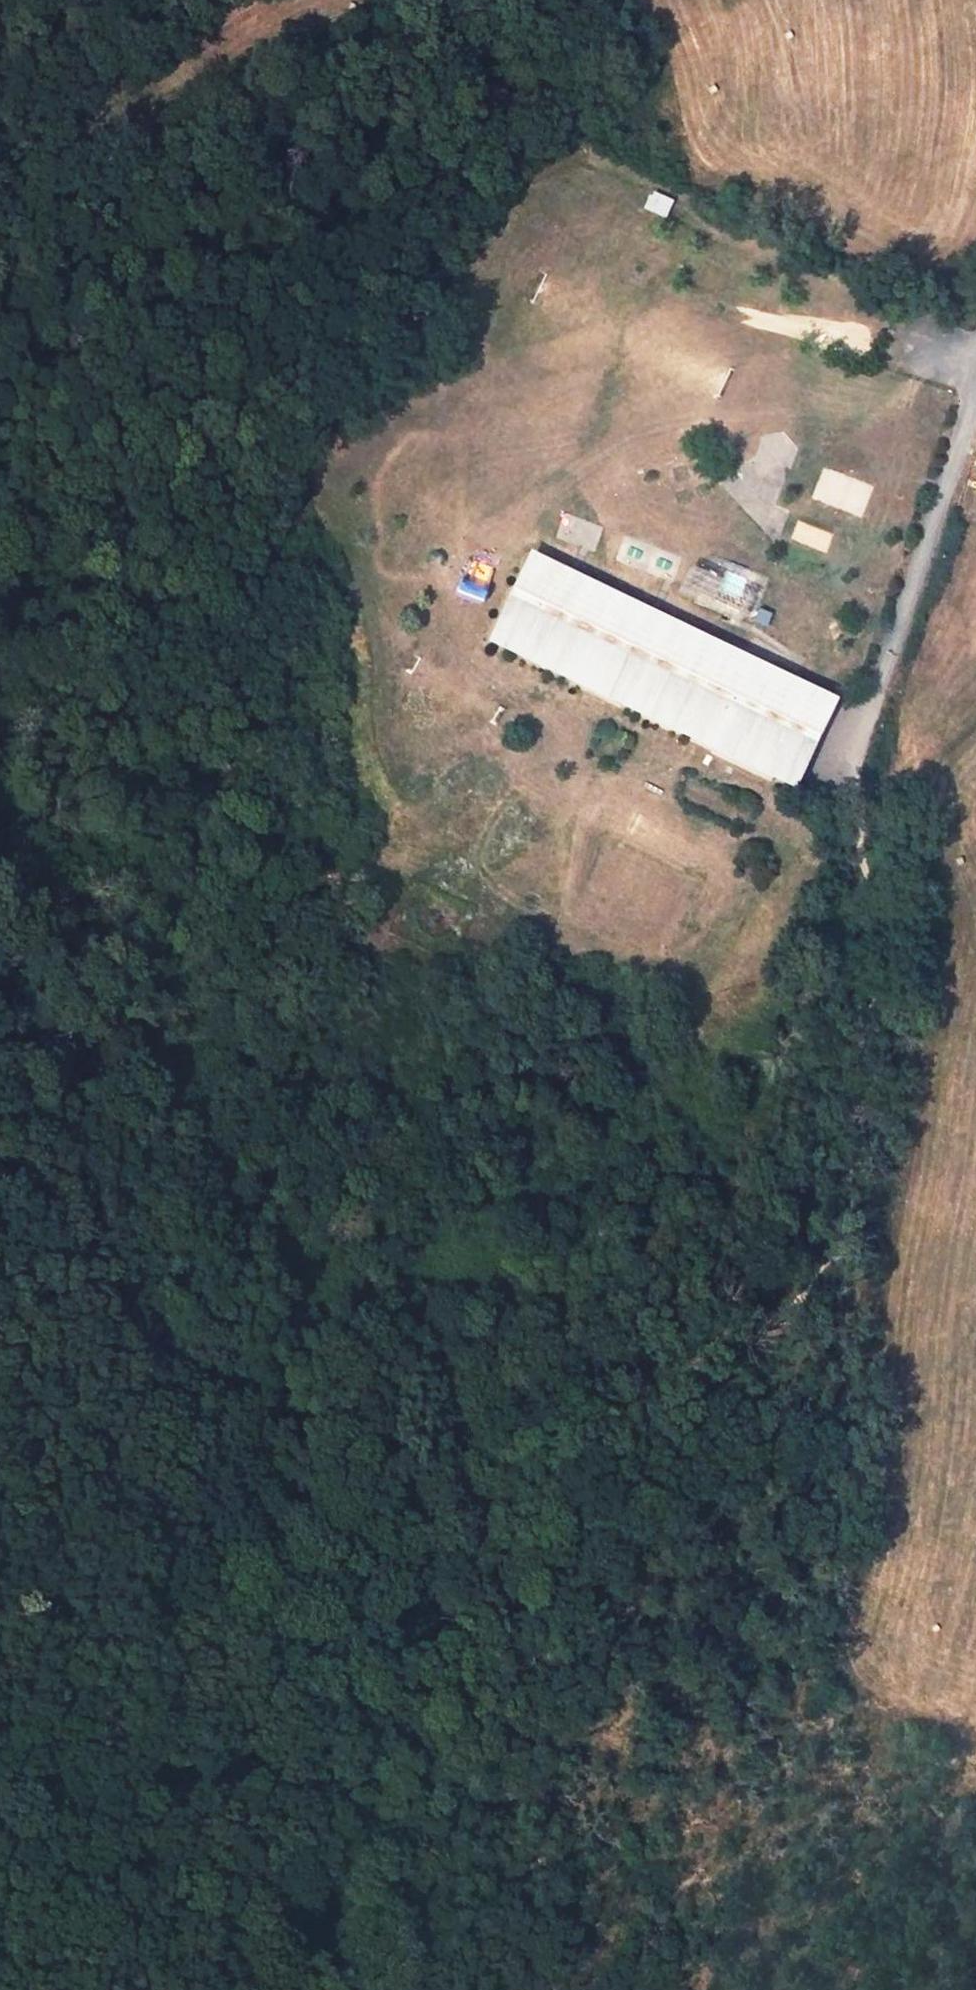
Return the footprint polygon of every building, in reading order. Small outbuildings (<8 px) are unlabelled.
[(783,419),(762,423),(754,445),(768,462),(791,458),(798,436),(783,419)] [(750,447),(728,452),(721,474),(735,490),(758,486),(765,465),(750,447)] [(758,490),(736,494),(728,516),(742,533),(764,529),(772,507),(758,490)] [(493,643),(723,753),(763,671),(532,561),(493,643)] [(722,663),(546,579),(529,614),(723,706),(731,689),(714,681),(722,663)] [(759,598),(753,611),(766,616),(771,603),(759,598)] [(763,671),(723,753),(777,779),(817,696),(763,671)] [(817,696),(777,779),(791,786),(831,703),(817,696)]
